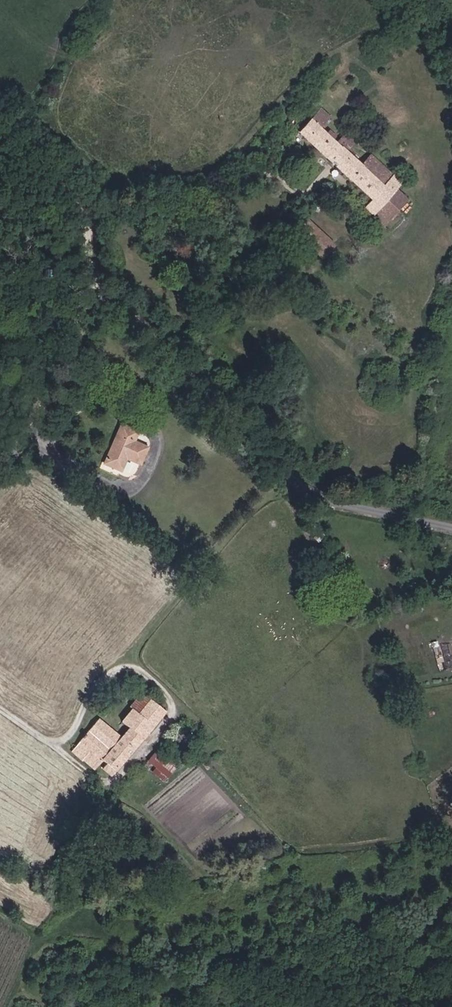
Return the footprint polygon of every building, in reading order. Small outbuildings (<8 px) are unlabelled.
[(318,106),(298,129),(317,147),(328,134),(323,129),(332,118),(318,106)] [(328,134),(317,147),(357,185),(370,171),(383,182),(392,170),(371,153),(361,165),(328,134)] [(370,171),(357,185),(372,197),(364,206),(373,215),(397,188),(403,182),(392,170),(383,182),(370,171)] [(384,225),(408,199),(397,188),(373,215),(384,225)] [(307,214),(295,229),(312,243),(323,228),(307,214)] [(338,240),(323,228),(312,243),(326,255),(338,240)] [(134,436),(119,430),(103,468),(120,474),(125,461),(139,466),(145,452),(131,446),(134,436)] [(154,725),(135,708),(115,733),(99,719),(74,749),(98,770),(106,760),(114,766),(109,772),(114,775),(135,749),(154,725)] [(164,780),(172,771),(151,754),(147,760),(155,766),(151,770),(164,780)]
